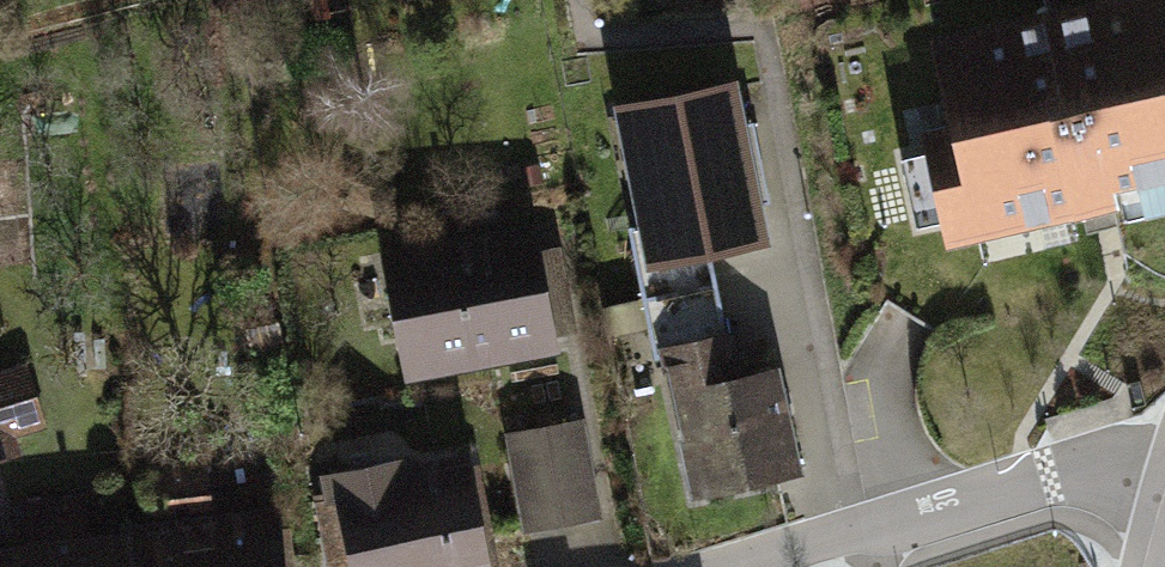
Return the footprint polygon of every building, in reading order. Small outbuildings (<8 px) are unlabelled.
[(950,36),(988,208),(1164,168),(1164,0),(1112,0),(950,36)] [(730,72),(625,92),(656,250),(760,230),(730,72)] [(554,213),(389,245),(414,377),(579,346),(554,213)] [(780,362),(685,379),(701,470),(797,453),(780,362)] [(19,458),(13,436),(47,427),(31,369),(1,376),(0,371),(0,463),(19,458)] [(579,426),(511,439),(526,519),(594,507),(579,426)] [(354,566),(484,566),(463,458),(338,481),(354,566)] [(263,523),(82,544),(78,505),(32,510),(37,554),(0,558),(0,566),(269,566),(263,523)]
